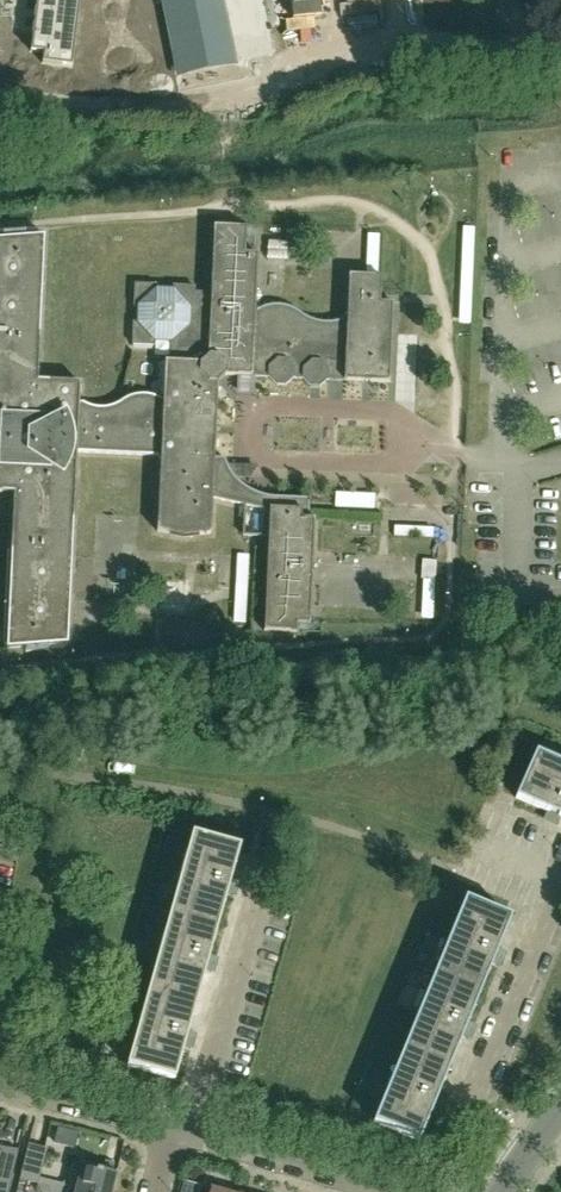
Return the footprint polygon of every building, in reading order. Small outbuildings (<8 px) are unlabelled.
[(31,52),(43,53),(42,63),(72,67),(80,0),(37,0),(36,10),(35,9),(34,12),(35,12),(35,17),(34,17),(34,19),(35,19),(34,25),(33,25),(33,27),(34,27),(33,33),(32,33),(32,35),(33,35),(31,52)] [(170,40),(228,28),(223,0),(162,0),(170,40)] [(296,624),(310,624),(314,521),(309,520),(309,498),(275,497),(265,496),(255,492),(247,487),(238,481),(235,478),(225,477),(225,465),(226,465),(224,458),(214,458),(217,382),(225,376),(268,378),(276,386),(284,386),(293,379),(302,379),(310,388),(318,388),(327,380),(359,381),(389,383),(393,303),(381,302),(382,276),(360,275),(349,275),(347,319),(344,319),(343,319),(331,322),(317,321),(305,315),(301,313),(291,307),(280,304),(268,305),(257,310),(255,309),(258,254),(244,253),(245,227),(214,226),(211,293),(195,292),(195,286),(173,285),(173,288),(157,287),(157,284),(134,283),(134,303),(138,303),(137,322),(133,322),(132,342),(156,343),(156,339),(169,340),(168,361),(165,361),(163,399),(161,399),(149,394),(136,394),(124,399),(122,400),(111,406),(99,407),(86,404),(83,402),(79,402),(80,382),(49,381),(49,383),(38,382),(40,334),(44,235),(0,239),(0,493),(14,493),(12,550),(7,649),(67,644),(74,518),(75,453),(160,456),(157,532),(184,538),(210,534),(212,498),(263,510),(262,537),(266,537),(263,631),(296,633),(296,624)] [(271,260),(292,261),(293,243),(272,242),(271,260)] [(545,810),(548,811),(545,819),(557,824),(560,816),(560,817),(560,765),(536,754),(517,798),(545,810)] [(230,880),(239,848),(239,847),(193,835),(171,912),(217,925),(226,893),(234,895),(237,882),(230,880)] [(466,899),(435,974),(479,992),(492,961),(499,964),(504,952),(497,949),(510,918),(466,899)] [(217,925),(171,912),(150,988),(196,1001),(205,969),(212,971),(216,959),(208,957),(217,925)] [(467,1023),(479,992),(435,974),(405,1047),(449,1065),(462,1035),(469,1038),(474,1026),(467,1023)] [(196,1001),(150,988),(128,1065),(174,1078),(183,1045),(191,1047),(194,1035),(187,1033),(196,1001)] [(437,1096),(449,1065),(405,1047),(375,1121),(419,1140),(432,1108),(439,1111),(444,1099),(437,1096)] [(20,1179),(38,1183),(37,1191),(43,1191),(51,1191),(54,1181),(52,1181),(40,1178),(47,1148),(28,1143),(20,1179)] [(67,1190),(73,1191),(112,1191),(116,1175),(117,1173),(116,1173),(106,1170),(73,1163),(68,1185),(67,1190)] [(51,1191),(66,1191),(67,1190),(68,1185),(54,1181),(51,1191)]
